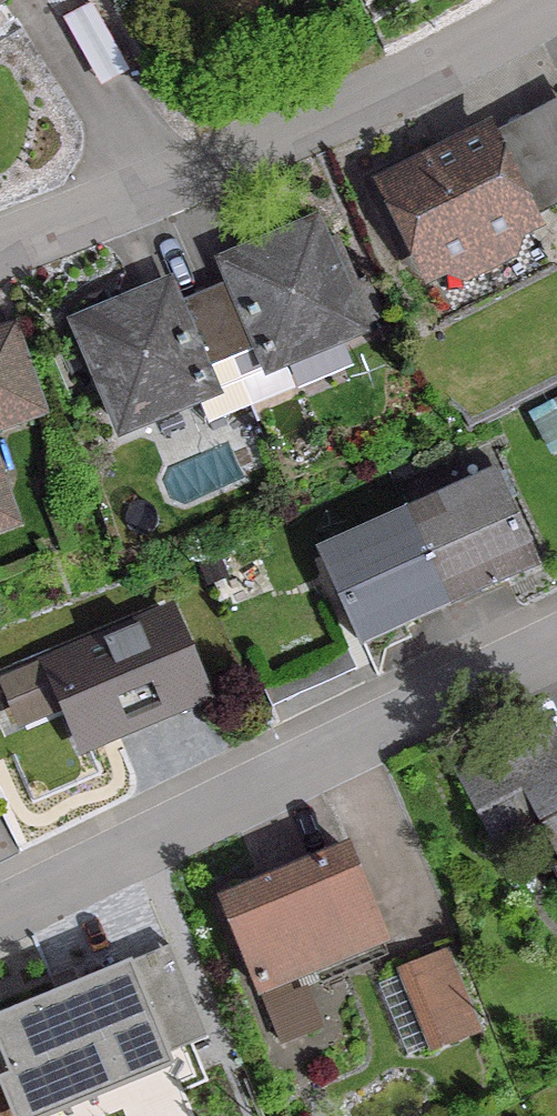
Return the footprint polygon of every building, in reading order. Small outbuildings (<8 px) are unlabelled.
[(524,224),(482,140),(382,190),(425,274),(524,224)] [(542,173),(556,202),(556,165),(542,173)] [(257,270),(198,295),(246,408),(289,390),(278,364),(352,333),(351,330),(371,322),(356,285),(336,293),(309,230),(251,254),(257,270)] [(246,408),(198,295),(139,320),(133,304),(74,328),(118,431),(192,400),(203,426),(246,408)] [(11,345),(0,349),(0,424),(34,413),(11,345)] [(537,419),(552,450),(556,448),(556,409),(537,419)] [(443,605),(443,606),(530,567),(502,505),(511,500),(499,474),(403,517),(443,605)] [(424,498),(415,477),(399,483),(408,504),(424,498)] [(327,582),(356,646),(443,606),(443,605),(403,517),(341,545),(352,570),(327,582)] [(219,579),(210,557),(192,565),(201,587),(219,579)] [(44,668),(77,745),(197,695),(164,618),(44,668)] [(525,740),(453,778),(473,817),(529,788),(556,842),(556,769),(544,776),(525,740)] [(254,994),(379,943),(343,854),(218,905),(254,994)] [(434,1045),(463,1033),(434,962),(405,974),(434,1045)] [(125,965),(0,1017),(0,1067),(20,1115),(163,1056),(125,965)]
